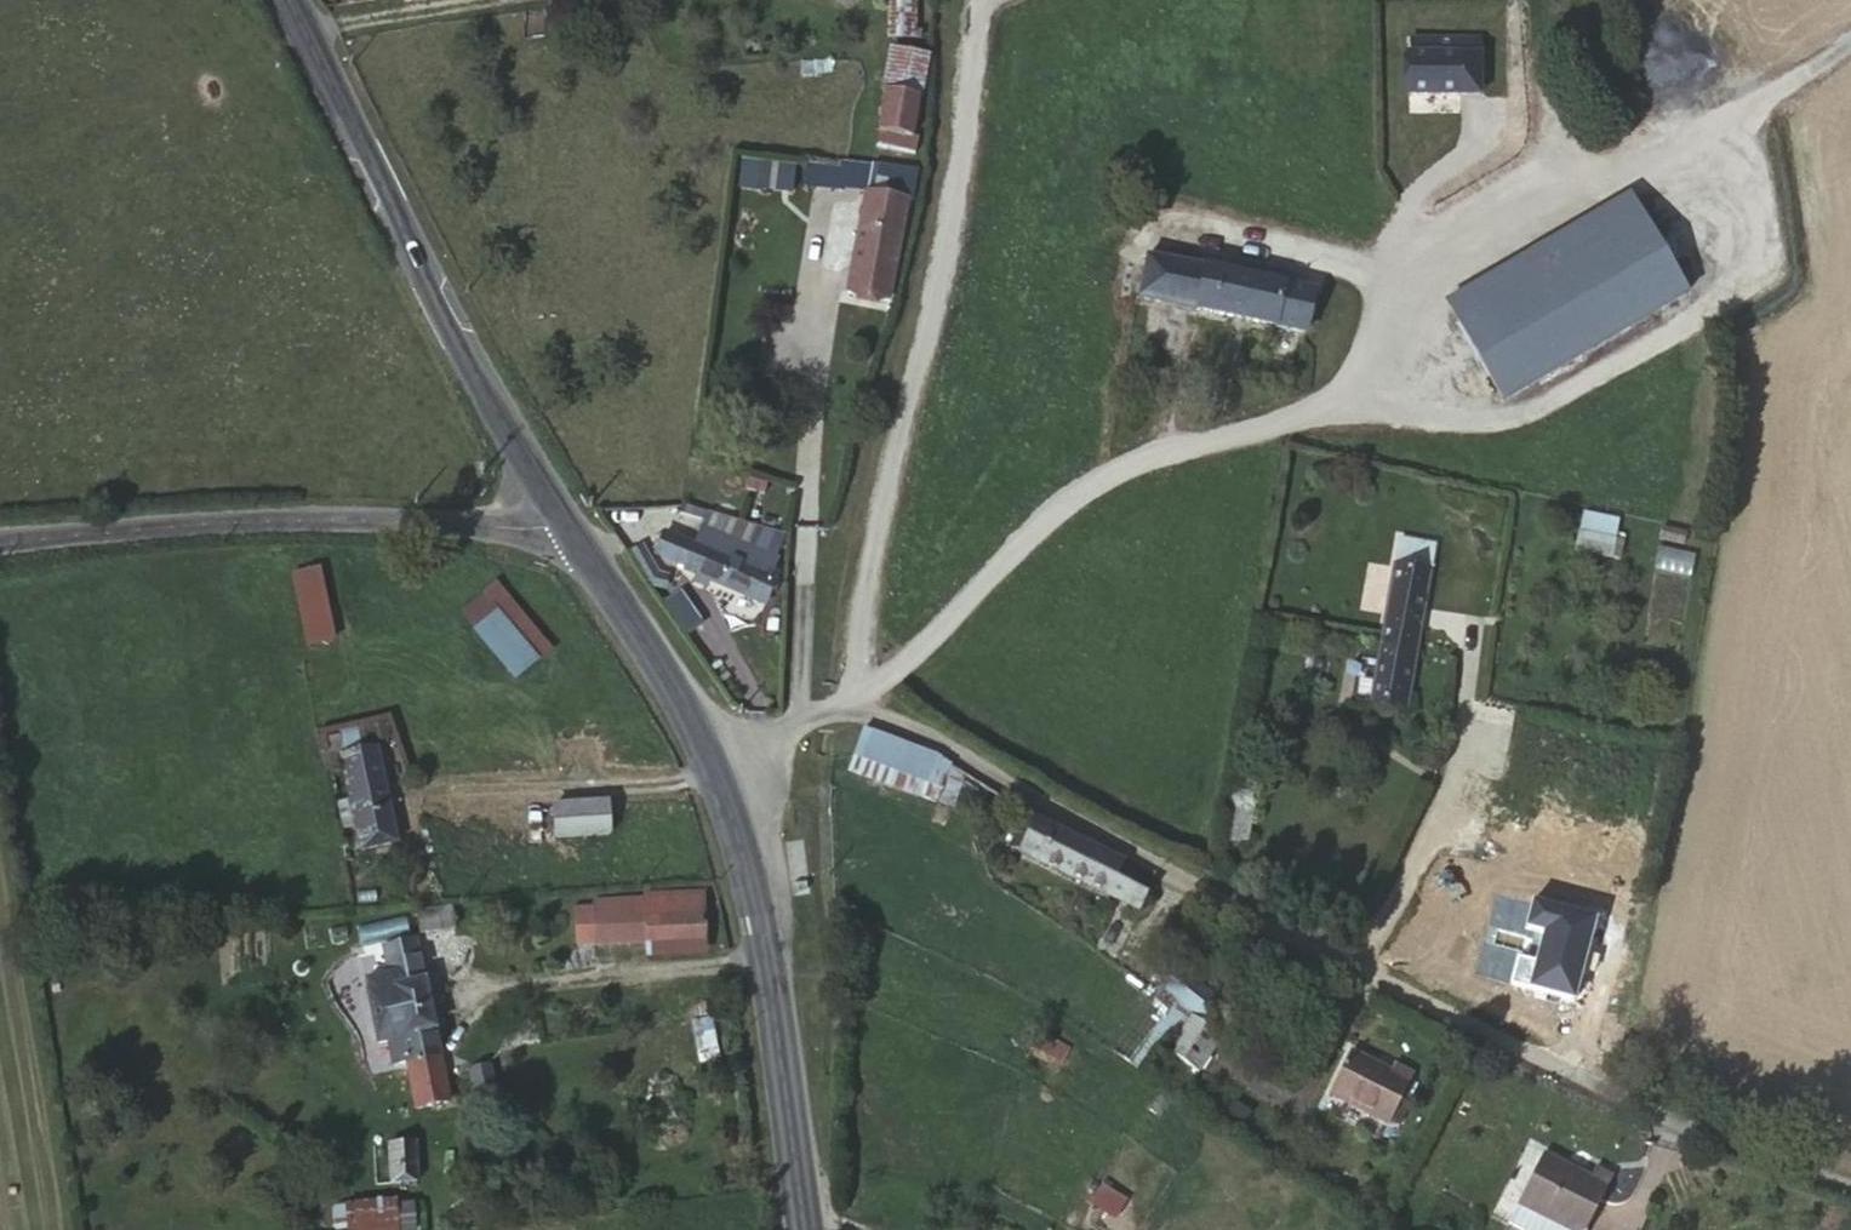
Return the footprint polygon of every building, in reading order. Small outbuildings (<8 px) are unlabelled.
[(904,28),(909,0),(886,0),(882,26),(904,28)] [(1419,92),(1475,92),(1477,28),(1423,25),(1419,92)] [(1625,52),(1642,83),(1683,60),(1666,31),(1625,52)] [(864,147),(896,152),(898,135),(903,134),(909,98),(873,91),(866,125),(868,126),(864,147)] [(795,195),(797,162),(744,158),(742,191),(795,195)] [(872,294),(886,204),(853,198),(838,289),(872,294)] [(1675,292),(1628,210),(1446,312),(1493,393),(1675,292)] [(1139,291),(1301,329),(1313,282),(1152,244),(1139,291)] [(871,301),(872,294),(838,289),(838,295),(871,301)] [(1581,513),(1576,553),(1615,559),(1620,518),(1581,513)] [(692,566),(773,596),(785,550),(710,521),(692,566)] [(1396,532),(1393,557),(1430,562),(1433,534),(1396,532)] [(310,631),(333,629),(323,557),(300,560),(310,631)] [(1393,557),(1386,633),(1427,640),(1430,562),(1393,557)] [(467,601),(481,620),(500,605),(537,657),(555,644),(507,574),(467,601)] [(680,592),(663,603),(684,634),(700,623),(680,592)] [(500,605),(481,620),(518,674),(537,657),(500,605)] [(1427,640),(1386,633),(1381,680),(1422,683),(1427,640)] [(1422,683),(1381,680),(1379,698),(1420,703),(1422,683)] [(935,753),(870,723),(863,747),(925,777),(935,753)] [(362,844),(397,836),(379,749),(345,754),(362,844)] [(550,830),(605,827),(603,796),(548,797),(550,830)] [(1135,871),(1137,858),(1029,798),(1013,832),(1115,888),(1118,880),(1128,885),(1135,871)] [(1145,878),(1135,871),(1128,885),(1139,890),(1145,878)] [(631,911),(604,912),(608,952),(659,947),(713,943),(710,895),(631,902),(631,911)] [(462,899),(427,902),(429,921),(463,920),(462,899)] [(608,952),(604,912),(588,912),(589,953),(608,952)] [(421,936),(384,945),(387,976),(368,981),(376,1037),(386,1037),(392,1064),(408,1062),(416,1109),(457,1101),(421,936)] [(716,957),(713,943),(659,947),(660,962),(716,957)] [(1170,1046),(1201,1068),(1225,1037),(1196,1015),(1170,1046)] [(1328,1084),(1386,1115),(1409,1067),(1392,1058),(1386,1067),(1346,1049),(1328,1084)] [(391,1144),(394,1181),(419,1178),(415,1142),(391,1144)] [(384,1184),(394,1181),(391,1144),(380,1146),(384,1184)] [(1569,1229),(1582,1229),(1613,1172),(1596,1162),(1590,1175),(1540,1150),(1513,1202),(1569,1229)] [(1091,1211),(1119,1221),(1127,1199),(1099,1189),(1091,1211)] [(356,1229),(403,1229),(399,1203),(355,1207),(356,1229)]
